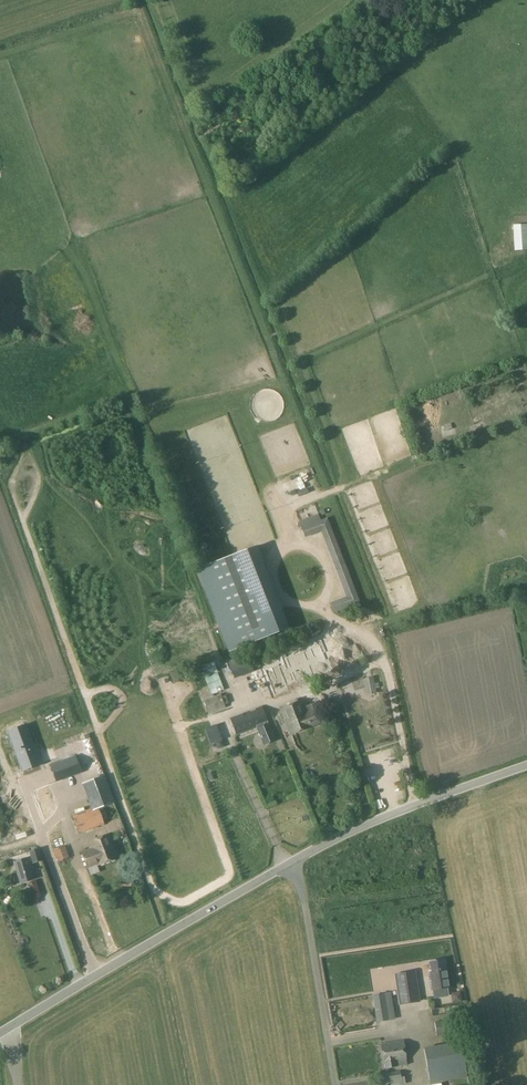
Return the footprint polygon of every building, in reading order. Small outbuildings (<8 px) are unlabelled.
[(513,225),(515,250),(526,250),(526,224),(513,225)] [(436,436),(446,434),(444,424),(434,426),(436,436)] [(308,467),(300,471),(305,481),(313,478),(308,467)] [(295,508),(297,514),(314,508),(312,502),(295,508)] [(302,528),(305,537),(321,531),(346,597),(331,603),(335,612),(360,603),(328,518),(302,528)] [(211,546),(198,543),(197,548),(210,552),(211,546)] [(288,629),(256,546),(197,569),(229,651),(288,629)] [(280,665),(266,671),(276,697),(290,691),(288,687),(313,677),(314,679),(334,672),(323,642),(303,649),(305,653),(289,659),(287,655),(282,657),(286,666),(281,668),(280,665)] [(235,660),(228,663),(232,674),(234,678),(241,676),(253,671),(247,656),(235,660)] [(213,659),(203,663),(207,674),(217,670),(213,659)] [(191,666),(185,668),(188,679),(189,678),(189,680),(195,678),(191,666)] [(217,673),(207,676),(205,677),(211,695),(224,690),(217,673)] [(230,673),(225,675),(229,686),(234,684),(230,673)] [(376,694),(373,677),(364,679),(367,695),(376,694)] [(225,708),(224,705),(228,703),(225,695),(221,697),(220,694),(203,701),(208,715),(225,708)] [(295,700),(296,703),(280,709),(290,735),(319,724),(311,705),(302,708),(299,699),(295,700)] [(262,707),(250,711),(256,728),(263,746),(276,741),(270,728),(273,727),(271,723),(269,723),(262,707)] [(250,711),(230,719),(236,735),(237,735),(256,728),(250,711)] [(218,722),(207,726),(211,738),(222,735),(218,722)] [(47,732),(31,738),(42,769),(58,764),(47,732)] [(75,757),(60,763),(65,778),(81,772),(75,757)] [(30,841),(58,831),(46,798),(42,787),(41,787),(30,758),(9,765),(16,783),(23,781),(24,783),(17,786),(19,791),(5,796),(10,811),(15,809),(18,815),(32,810),(35,818),(41,816),(43,823),(26,829),(30,841)] [(92,810),(98,807),(114,802),(104,777),(83,785),(92,809),(92,810)] [(92,810),(92,809),(73,816),(79,834),(104,824),(98,807),(92,810)] [(21,834),(19,829),(0,835),(0,846),(13,842),(13,844),(21,842),(18,835),(21,834)] [(117,858),(109,835),(89,842),(91,849),(94,855),(106,851),(109,861),(117,858)] [(53,850),(55,856),(57,862),(69,859),(65,846),(53,850)] [(38,848),(31,851),(28,852),(32,864),(42,861),(38,848)] [(91,849),(82,853),(87,868),(97,864),(98,865),(109,861),(106,851),(94,855),(91,849)] [(14,862),(21,883),(32,880),(26,859),(14,862)] [(449,997),(447,988),(448,988),(444,960),(428,962),(430,972),(428,972),(431,990),(432,990),(433,999),(449,997)] [(419,1001),(415,972),(395,975),(399,1004),(419,1001)] [(459,992),(450,993),(452,1003),(461,1002),(460,992),(459,992)] [(388,1020),(383,994),(373,996),(377,1022),(388,1020)] [(463,1004),(444,1007),(445,1015),(447,1015),(464,1012),(463,1004)] [(448,1019),(434,1022),(436,1036),(450,1034),(448,1019)] [(407,1065),(406,1059),(403,1041),(380,1045),(383,1063),(384,1063),(385,1069),(407,1065)] [(417,1069),(422,1069),(424,1081),(455,1077),(452,1053),(416,1058),(417,1069)] [(401,1077),(400,1071),(388,1074),(389,1080),(390,1080),(391,1084),(401,1084),(405,1084),(404,1077),(401,1077)]
